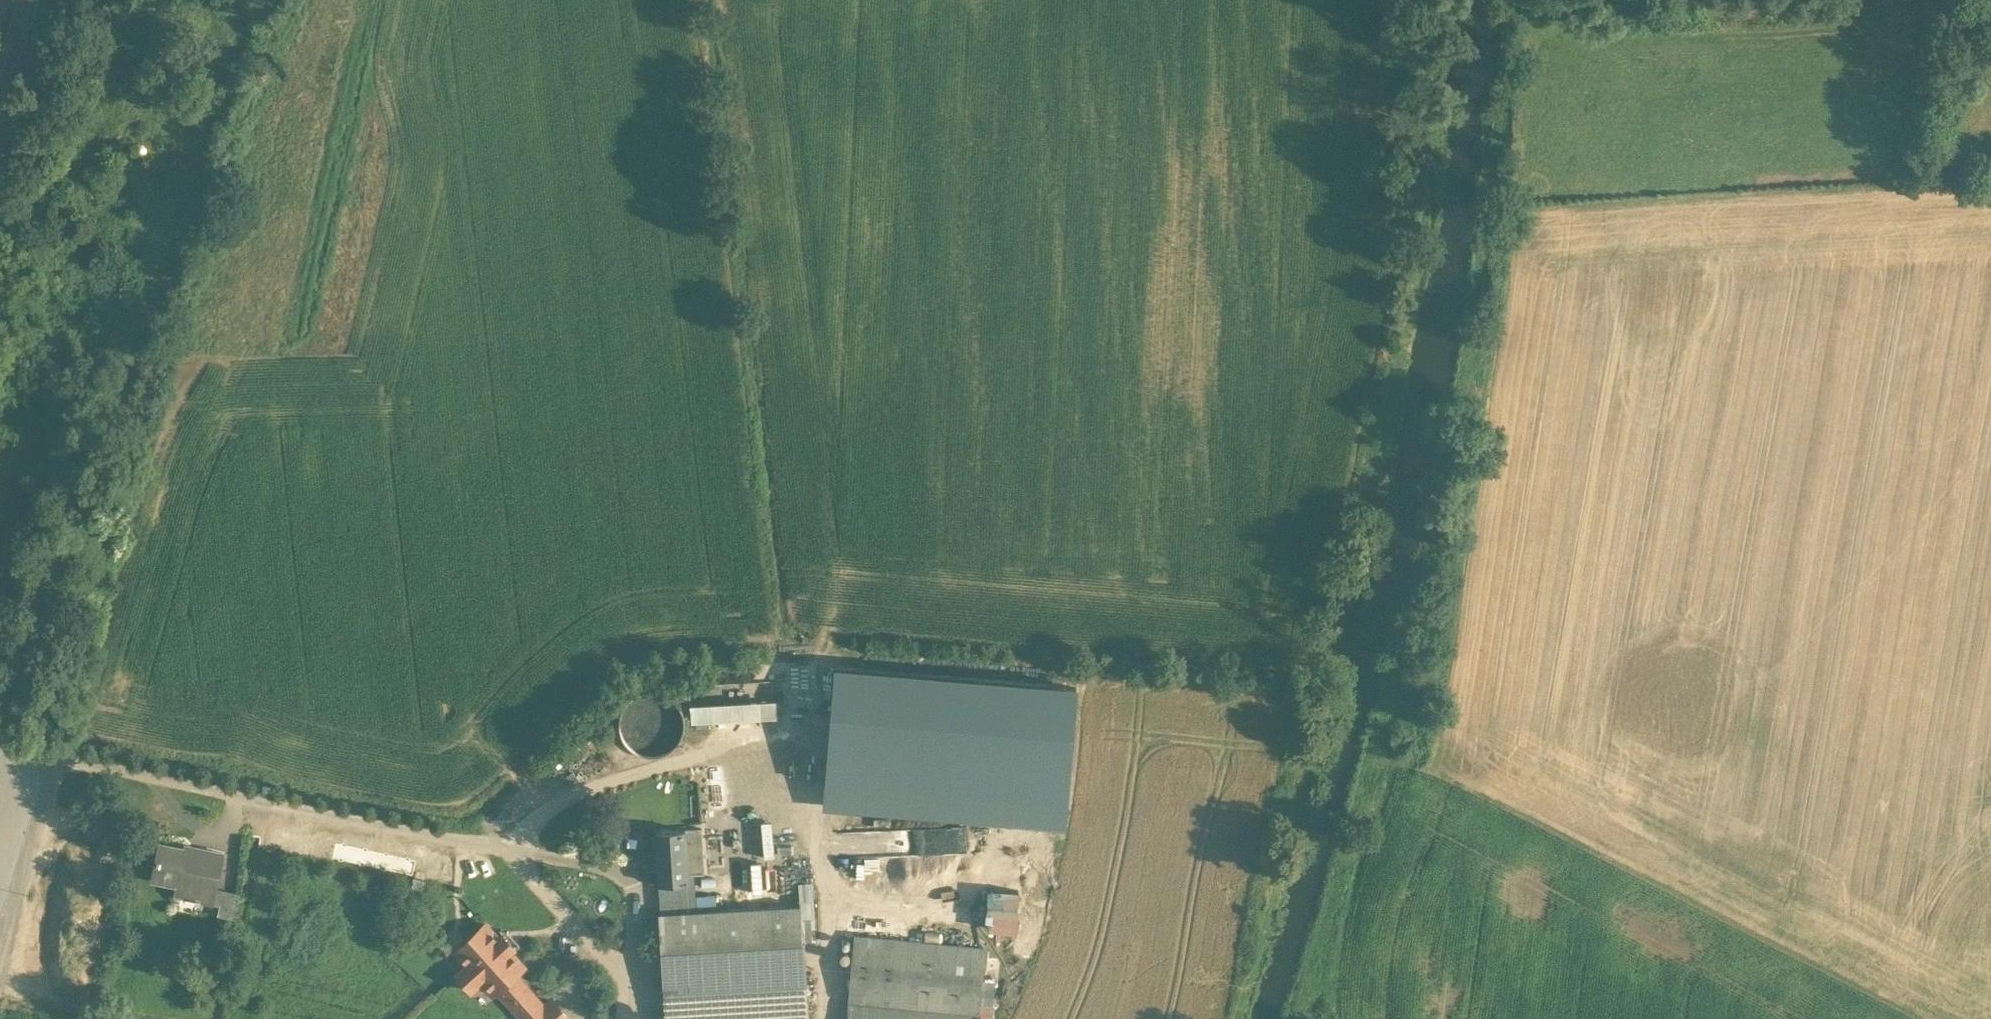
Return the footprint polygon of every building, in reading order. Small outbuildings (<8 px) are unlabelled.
[(1082,680),(837,661),(826,805),(1071,823),(1082,680)] [(776,703),(691,707),(691,725),(777,721),(776,703)] [(966,827),(926,826),(926,831),(920,831),(919,848),(965,849),(966,827)] [(702,830),(655,832),(658,886),(690,885),(690,878),(695,877),(705,877),(702,830)] [(223,853),(186,846),(185,849),(161,844),(154,879),(179,884),(178,889),(197,893),(195,903),(200,903),(200,901),(212,904),(223,853)] [(690,885),(658,886),(659,917),(698,914),(695,877),(690,878),(690,885)] [(239,893),(223,890),(218,915),(234,919),(239,893)] [(1019,896),(989,895),(989,913),(1019,913),(1019,896)] [(659,917),(666,1018),(810,1018),(803,907),(698,914),(659,917)] [(989,913),(986,934),(1018,938),(1019,913),(989,913)] [(486,923),(455,951),(467,964),(457,973),(472,990),(482,981),(494,994),(498,991),(516,1011),(518,1010),(526,1018),(530,1018),(544,1006),(516,975),(525,967),(511,952),(515,948),(503,935),(499,938),(486,923)] [(856,935),(850,1018),(971,1018),(971,1017),(981,1018),(987,944),(856,935)] [(552,999),(544,1006),(530,1018),(570,1018),(552,999)]
